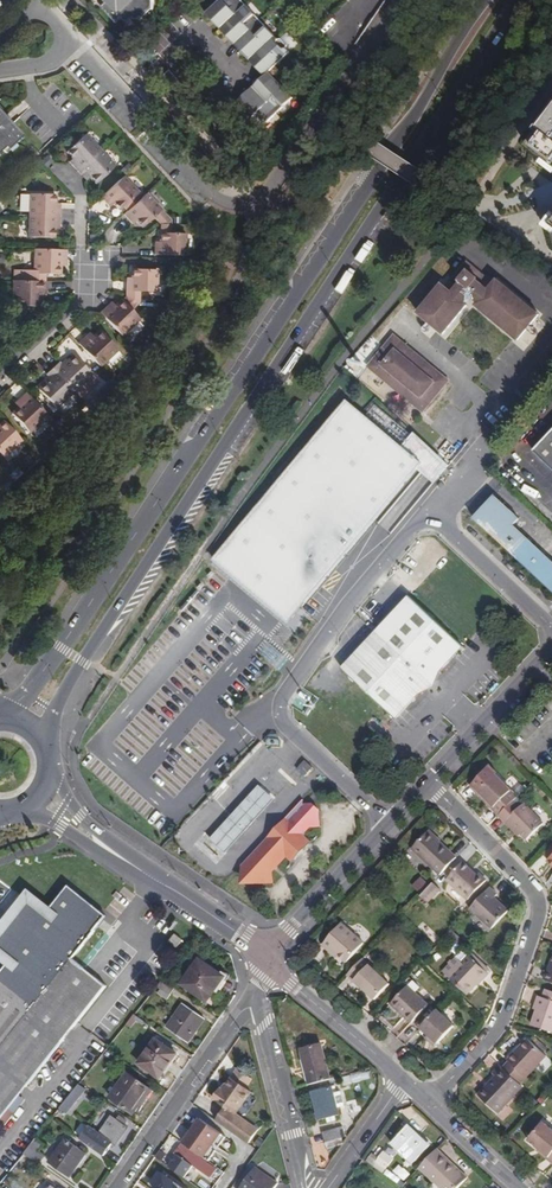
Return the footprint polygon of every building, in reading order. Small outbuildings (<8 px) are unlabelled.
[(103,9),(111,1),(110,0),(101,0),(98,4),(103,9)] [(111,1),(103,9),(118,25),(124,20),(129,26),(134,20),(144,20),(154,12),(155,1),(156,0),(110,0),(111,1)] [(206,14),(265,77),(238,102),(254,119),(257,116),(268,123),(294,98),(271,73),(291,54),(287,51),(287,46),(282,40),(278,40),(240,0),(227,0),(225,1),(224,0),(221,0),(206,14)] [(170,70),(164,76),(175,88),(181,82),(170,70)] [(526,145),(551,164),(551,104),(533,129),(536,131),(526,145)] [(3,149),(5,146),(7,149),(16,141),(22,135),(0,112),(0,151),(3,149)] [(72,165),(78,171),(101,150),(85,133),(67,151),(73,157),(76,160),(72,165)] [(18,143),(16,141),(7,149),(5,146),(3,149),(7,153),(18,143)] [(101,150),(78,171),(85,178),(88,174),(92,177),(97,183),(115,166),(101,150)] [(125,175),(103,195),(109,202),(113,199),(116,202),(122,209),(125,206),(129,209),(142,197),(138,193),(140,191),(125,175)] [(30,193),(30,215),(60,216),(60,207),(55,207),(55,202),(55,193),(30,193)] [(129,209),(124,214),(131,221),(135,217),(138,220),(144,227),(155,217),(161,224),(172,225),(172,220),(147,193),(142,197),(129,209)] [(60,216),(30,215),(29,238),(54,238),(54,229),(54,225),(60,225),(60,216)] [(172,225),(161,224),(161,240),(161,245),(156,245),(155,254),(186,255),(186,233),(172,232),(172,225)] [(35,281),(45,281),(45,274),(60,274),(60,266),(60,259),(66,258),(66,250),(35,249),(35,281)] [(451,291),(442,284),(418,313),(439,331),(464,302),(463,301),(467,297),(473,298),(477,301),(476,302),(518,337),(537,315),(494,280),(486,288),(480,282),(485,276),(465,261),(450,279),(457,284),(451,291)] [(126,296),(140,302),(141,292),(157,292),(157,270),(132,269),(132,278),(132,281),(127,282),(126,296)] [(496,278),(494,280),(537,315),(539,313),(496,278)] [(45,292),(45,281),(35,281),(13,281),(12,306),(40,306),(40,298),(40,292),(45,292)] [(418,313),(442,284),(441,283),(417,312),(418,313)] [(133,310),(140,302),(126,296),(116,306),(111,311),(107,307),(101,313),(123,336),(141,319),(133,310)] [(111,311),(116,306),(112,302),(107,307),(111,311)] [(464,302),(439,331),(442,333),(466,304),(464,302)] [(517,338),(518,337),(476,302),(474,304),(517,338)] [(78,343),(99,366),(118,349),(101,330),(94,336),(89,341),(85,337),(78,343)] [(89,341),(94,336),(91,332),(85,337),(89,341)] [(425,374),(432,366),(392,333),(366,365),(421,411),(440,387),(425,374)] [(53,368),(74,390),(92,373),(75,355),(68,361),(63,366),(59,362),(53,368)] [(64,357),(59,362),(63,366),(68,361),(64,357)] [(447,378),(432,366),(425,374),(440,387),(447,378)] [(56,408),(74,390),(53,368),(46,374),(49,378),(45,383),(38,389),(56,408)] [(49,378),(46,374),(41,379),(45,383),(49,378)] [(48,415),(27,392),(20,399),(24,402),(19,407),(12,414),(30,433),(48,415)] [(214,553),(286,616),(418,464),(422,460),(438,474),(449,462),(415,429),(403,444),(349,397),(336,412),(334,411),(328,418),(330,419),(214,553)] [(24,402),(20,399),(15,403),(19,407),(24,402)] [(4,421),(0,425),(0,453),(4,457),(22,439),(4,421)] [(532,450),(551,468),(551,429),(532,450)] [(435,479),(438,474),(422,460),(418,464),(435,479)] [(491,493),(471,516),(551,591),(551,548),(491,493)] [(462,647),(408,596),(340,668),(393,719),(417,694),(426,691),(436,680),(438,672),(462,647)] [(312,768),(303,761),(298,766),(307,773),(312,768)] [(280,767),(262,787),(274,798),(292,778),(280,767)] [(513,800),(517,796),(490,769),(473,786),(486,799),(494,806),(492,808),(498,815),(513,800)] [(223,781),(211,794),(217,800),(229,786),(223,781)] [(274,798),(262,787),(259,784),(209,839),(225,854),(274,798)] [(473,786),(471,788),(492,808),(494,806),(486,799),(473,786)] [(519,807),(513,800),(498,815),(505,822),(508,819),(520,832),(527,839),(543,823),(524,803),(519,807)] [(300,802),(241,866),(241,875),(249,883),(260,883),(272,870),(285,856),(290,860),(308,841),(304,837),(304,832),(318,817),(318,809),(312,804),(304,804),(303,805),(300,802)] [(518,835),(520,832),(508,819),(505,822),(518,835)] [(441,875),(457,857),(429,832),(412,849),(441,875)] [(543,852),(548,858),(551,855),(551,843),(543,852)] [(468,899),(486,880),(479,873),(478,875),(463,862),(447,879),(468,899)] [(273,883),(272,870),(260,883),(273,883)] [(413,886),(422,894),(431,883),(422,876),(413,886)] [(433,883),(421,896),(429,903),(441,889),(433,883)] [(498,894),(490,886),(471,907),(493,928),(509,910),(495,898),(498,894)] [(70,887),(48,914),(30,901),(0,939),(0,950),(12,959),(0,974),(0,1122),(107,986),(74,959),(107,917),(70,887)] [(348,963),(364,943),(343,923),(324,945),(331,951),(333,949),(348,963)] [(177,948),(183,941),(176,936),(170,943),(177,948)] [(469,955),(463,963),(451,977),(468,993),(481,980),(482,980),(488,973),(469,955)] [(451,977),(463,963),(456,957),(444,971),(451,977)] [(364,958),(347,975),(356,982),(357,981),(376,999),(391,983),(364,958)] [(551,981),(551,959),(548,970),(547,970),(544,978),(551,981)] [(208,1002),(225,978),(200,960),(182,985),(208,1002)] [(175,988),(163,980),(158,986),(171,995),(175,988)] [(409,985),(395,1000),(402,1008),(399,1011),(413,1022),(429,1005),(409,985)] [(545,988),(542,997),(551,1000),(551,991),(545,988)] [(542,997),(538,996),(535,1005),(538,1006),(531,1024),(551,1031),(551,1000),(542,997)] [(402,1008),(395,1000),(392,1003),(399,1011),(402,1008)] [(205,1020),(184,1005),(168,1028),(188,1043),(205,1020)] [(438,1009),(422,1027),(429,1035),(438,1044),(455,1026),(438,1009)] [(436,1047),(438,1044),(429,1035),(427,1037),(436,1047)] [(524,1050),(532,1041),(529,1038),(521,1047),(524,1050)] [(177,1054),(157,1040),(140,1064),(161,1078),(177,1054)] [(505,1067),(522,1083),(547,1056),(532,1041),(524,1050),(521,1047),(510,1058),(511,1060),(505,1067)] [(307,1066),(312,1085),(332,1080),(322,1045),(304,1050),(305,1059),(301,1061),(303,1067),(307,1066)] [(505,1067),(501,1064),(493,1072),(496,1076),(480,1094),(500,1113),(525,1086),(522,1083),(505,1067)] [(303,1067),(308,1086),(312,1085),(307,1066),(303,1067)] [(224,1092),(222,1090),(215,1100),(227,1109),(218,1122),(249,1144),(257,1132),(239,1119),(240,1117),(237,1115),(253,1094),(246,1089),(251,1083),(249,1079),(239,1072),(224,1092)] [(135,1114),(152,1090),(128,1073),(111,1097),(135,1114)] [(86,1089),(80,1084),(62,1108),(68,1113),(86,1089)] [(334,1094),(333,1087),(313,1092),(320,1120),(340,1114),(338,1107),(345,1105),(342,1092),(334,1094)] [(113,1144),(116,1146),(128,1128),(126,1126),(128,1122),(120,1117),(117,1120),(113,1117),(101,1135),(90,1127),(81,1140),(105,1156),(113,1144)] [(200,1119),(183,1143),(209,1162),(216,1152),(219,1148),(226,1138),(200,1119)] [(551,1160),(551,1126),(545,1120),(529,1139),(550,1156),(549,1158),(551,1160)] [(75,1134),(82,1137),(87,1125),(80,1122),(75,1134)] [(413,1163),(430,1146),(410,1126),(393,1143),(413,1163)] [(344,1145),(340,1129),(324,1133),(328,1149),(344,1145)] [(45,1143),(38,1138),(26,1155),(39,1164),(45,1155),(39,1151),(45,1143)] [(69,1178),(86,1153),(67,1140),(50,1164),(69,1178)] [(217,1170),(183,1145),(177,1154),(211,1178),(217,1170)] [(420,1168),(441,1187),(458,1187),(467,1178),(438,1149),(420,1168)] [(393,1159),(384,1153),(378,1162),(387,1168),(393,1159)] [(170,1168),(163,1163),(157,1172),(164,1177),(170,1168)] [(398,1166),(391,1178),(401,1184),(408,1172),(398,1166)] [(279,1185),(256,1169),(242,1187),(276,1187),(279,1185)]
